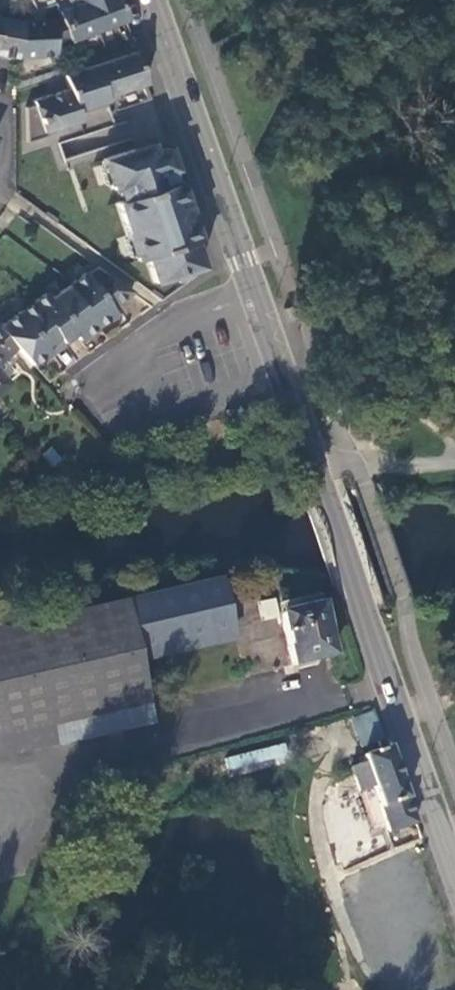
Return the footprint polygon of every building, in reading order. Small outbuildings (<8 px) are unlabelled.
[(60,18),(56,20),(56,18),(22,20),(16,56),(51,56),(52,44),(68,38),(69,40),(125,18),(118,0),(31,0),(35,12),(54,4),(60,18)] [(16,56),(22,20),(0,16),(0,53),(16,56)] [(136,51),(65,75),(69,88),(34,100),(35,104),(27,106),(27,142),(50,134),(49,129),(81,119),(78,109),(108,99),(106,95),(146,82),(141,68),(136,51)] [(150,142),(103,158),(112,188),(114,187),(118,200),(116,201),(135,259),(145,256),(150,271),(160,278),(172,274),(172,272),(180,270),(181,272),(201,265),(192,240),(197,239),(178,181),(173,182),(169,170),(174,168),(167,146),(153,151),(150,142)] [(0,324),(0,326),(18,346),(32,362),(74,332),(78,338),(119,309),(114,303),(132,290),(96,264),(50,297),(46,291),(0,324)] [(18,346),(0,326),(0,362),(18,346)] [(9,380),(0,369),(0,388),(9,380)] [(148,706),(136,660),(231,636),(218,580),(0,631),(0,740),(148,706)] [(272,605),(287,666),(332,655),(325,627),(318,594),(272,605)] [(0,740),(0,761),(152,725),(148,706),(0,740)] [(350,715),(358,747),(384,740),(376,709),(350,715)] [(398,780),(387,747),(361,757),(364,764),(351,769),(359,790),(371,786),(387,832),(413,822),(398,780)]
